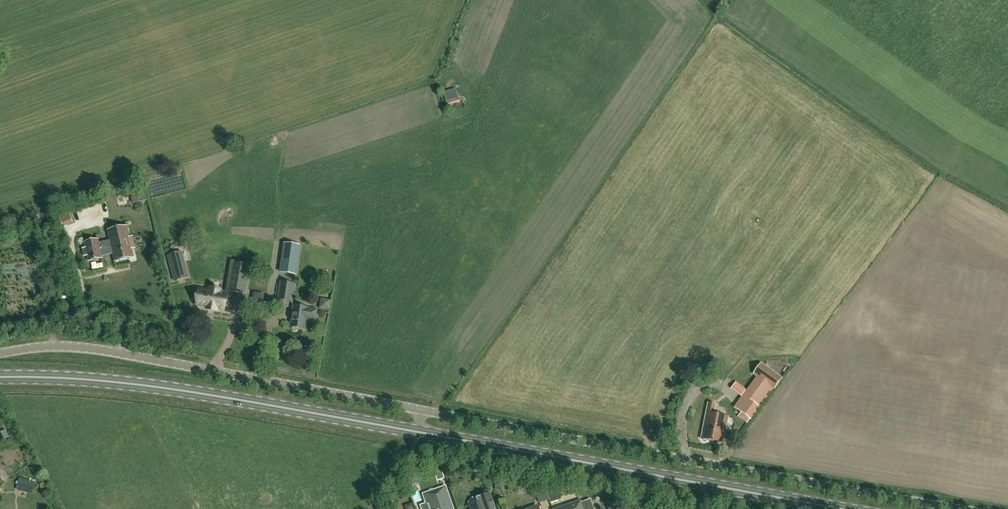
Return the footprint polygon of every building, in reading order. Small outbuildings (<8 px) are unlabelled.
[(448,110),(461,107),(459,100),(446,104),(448,110)] [(143,186),(130,189),(133,204),(146,201),(143,186)] [(115,262),(133,258),(127,227),(108,231),(110,241),(99,244),(98,240),(85,243),(86,249),(83,249),(84,256),(88,256),(89,261),(102,258),(101,256),(113,254),(115,262)] [(300,246),(284,244),(280,272),(296,274),(300,246)] [(182,253),(168,257),(173,280),(187,276),(182,253)] [(185,255),(187,267),(197,265),(194,253),(185,255)] [(221,293),(221,291),(217,290),(213,289),(212,289),(209,289),(208,291),(200,289),(197,305),(207,307),(206,309),(217,311),(217,309),(224,310),(224,305),(233,306),(236,291),(245,292),(249,267),(242,266),(234,264),(231,282),(228,282),(226,294),(221,293)] [(280,282),(277,300),(292,302),(295,284),(280,282)] [(317,310),(308,309),(294,307),(291,328),(292,328),(292,329),(292,330),(293,332),(295,332),(297,332),(298,331),(299,330),(299,329),(305,330),(307,319),(316,321),(317,310)] [(215,345),(224,347),(228,327),(219,325),(215,345)] [(743,396),(735,407),(741,412),(751,419),(751,420),(769,395),(773,389),(774,390),(782,378),(776,374),(762,364),(754,375),(757,378),(743,397),(743,396)] [(723,443),(728,417),(714,415),(716,404),(708,403),(701,439),(723,443)] [(32,492),(35,482),(24,479),(21,489),(32,492)] [(445,487),(423,495),(427,504),(429,503),(431,508),(453,508),(445,487)] [(560,494),(546,492),(550,503),(562,499),(560,494)] [(494,507),(490,494),(477,498),(473,498),(470,500),(468,503),(469,508),(470,508),(471,508),(487,508),(494,507)]
